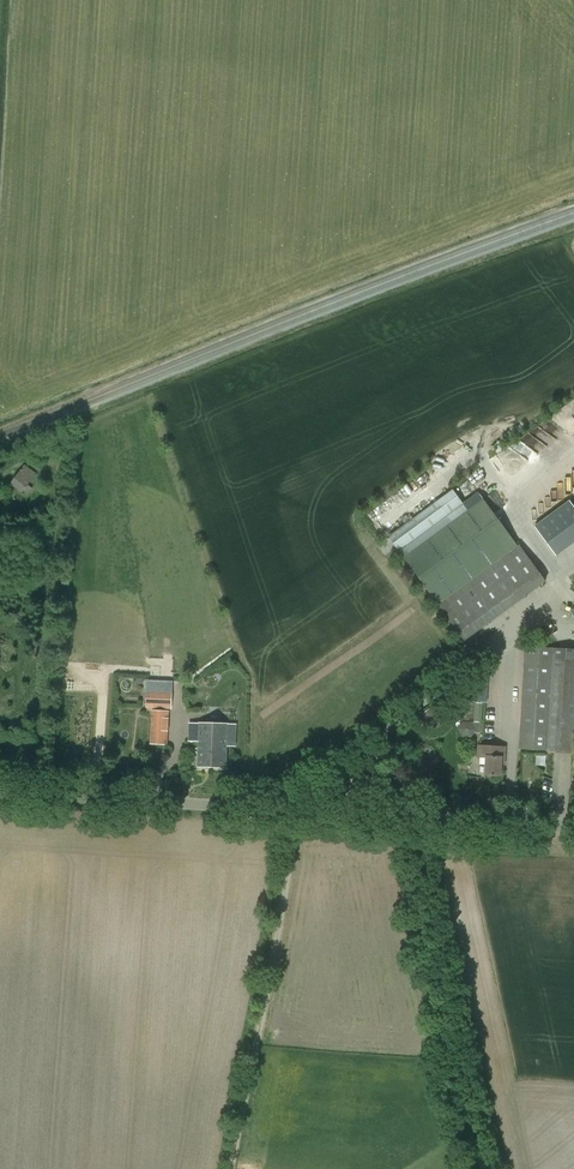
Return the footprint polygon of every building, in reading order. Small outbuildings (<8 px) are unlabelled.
[(542,453),(552,435),(537,427),(527,445),(542,453)] [(11,484),(23,493),(37,474),(25,465),(11,484)] [(469,509),(464,503),(454,489),(391,536),(405,556),(439,605),(519,546),(484,498),(469,509)] [(0,510),(0,515),(4,517),(10,509),(4,505),(0,510)] [(519,546),(439,605),(465,642),(547,582),(521,545),(519,546)] [(526,648),(520,749),(573,752),(573,650),(526,648)] [(487,703),(490,674),(473,673),(472,701),(487,703)] [(172,710),(173,689),(147,688),(146,708),(172,710)] [(461,721),(461,737),(481,738),(482,721),(461,721)] [(226,769),(228,725),(200,724),(200,723),(189,723),(188,742),(199,742),(198,768),(226,769)] [(501,777),(503,747),(479,746),(478,757),(486,757),(485,776),(501,777)]
